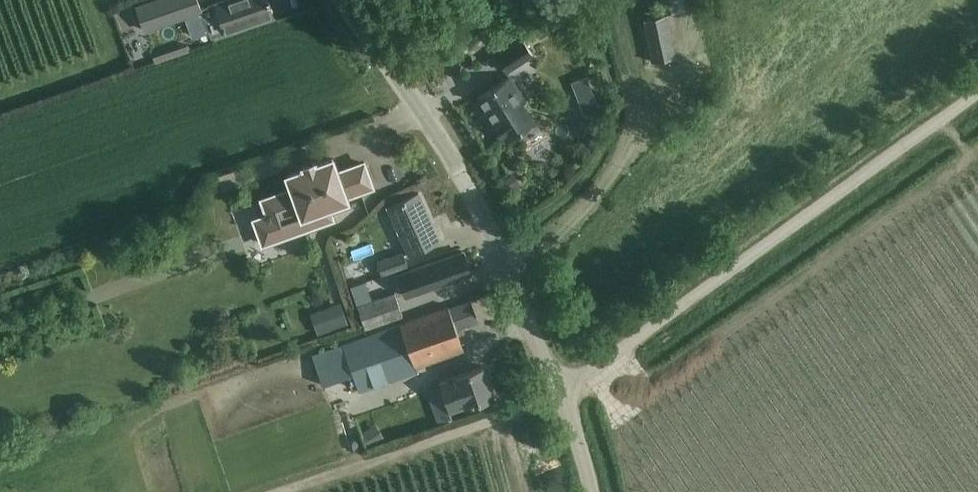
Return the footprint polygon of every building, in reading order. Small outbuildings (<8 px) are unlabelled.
[(137,5),(145,29),(146,31),(188,16),(202,11),(201,8),(199,0),(151,0),(137,5)] [(201,8),(202,11),(209,30),(211,37),(226,32),(255,21),(274,15),(269,0),(224,0),(216,3),(201,8)] [(696,0),(669,0),(672,15),(698,9),(696,0)] [(202,11),(188,16),(194,35),(209,30),(202,11)] [(677,57),(668,14),(644,19),(653,62),(677,57)] [(498,57),(506,71),(533,53),(525,40),(498,57)] [(131,71),(149,67),(143,41),(126,45),(131,71)] [(491,120),(503,139),(506,137),(508,139),(535,122),(523,103),(526,101),(510,75),(480,95),(494,118),(491,120)] [(573,95),(579,110),(596,103),(590,88),(573,95)] [(598,131),(590,128),(586,142),(594,145),(598,131)] [(253,219),(262,243),(334,218),(329,206),(348,199),(347,196),(373,186),(365,163),(338,172),(333,158),(317,164),(316,161),(304,165),(305,168),(288,174),(293,188),(261,200),(267,214),(253,219)] [(514,172),(503,179),(509,190),(521,182),(514,172)] [(420,192),(402,200),(388,206),(409,254),(441,240),(420,192)] [(408,295),(453,279),(471,272),(464,251),(400,274),(408,295)] [(378,262),(383,274),(409,265),(405,252),(378,262)] [(347,294),(370,286),(366,274),(343,282),(347,294)] [(358,306),(366,329),(403,316),(396,294),(358,306)] [(343,343),(360,391),(419,370),(418,365),(445,356),(465,348),(458,329),(479,322),(471,300),(451,308),(450,306),(431,313),(401,323),(402,323),(343,343)] [(340,302),(319,310),(327,330),(347,322),(340,302)] [(465,373),(440,381),(445,395),(450,412),(466,407),(465,406),(475,402),(494,396),(484,366),(465,373)] [(374,426),(363,433),(372,446),(383,439),(374,426)]
